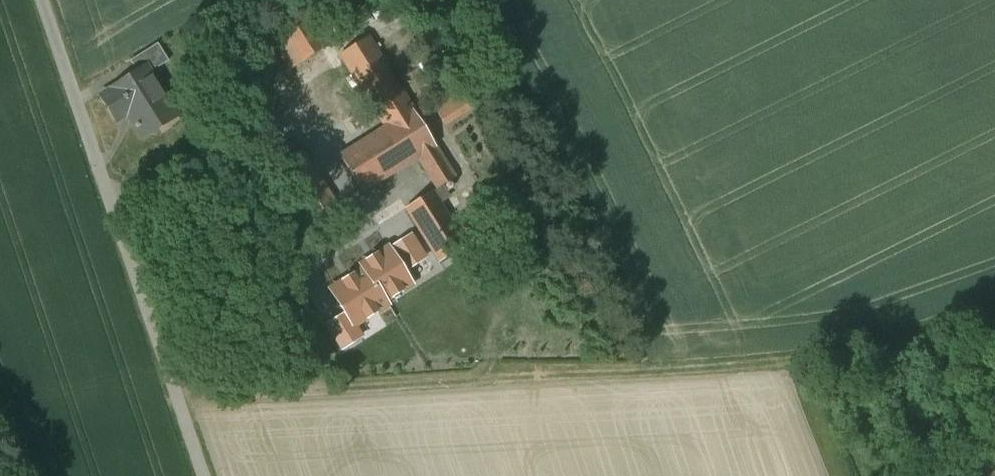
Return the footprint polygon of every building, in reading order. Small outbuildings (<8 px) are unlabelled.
[(327,28),(315,10),(272,38),(291,68),(335,41),(327,28)] [(455,177),(367,37),(340,54),(386,127),(340,156),(362,191),(417,157),(437,189),(455,177)] [(138,72),(147,67),(150,73),(169,61),(158,44),(130,61),(138,72)] [(150,73),(147,67),(138,72),(100,96),(115,119),(125,112),(131,109),(139,122),(134,125),(142,139),(158,129),(155,123),(173,111),(177,117),(178,116),(150,73)] [(433,107),(444,124),(471,107),(461,90),(433,107)] [(125,112),(134,125),(139,122),(131,109),(125,112)] [(337,207),(300,150),(277,164),(314,222),(337,207)] [(457,229),(433,191),(406,208),(440,261),(467,244),(466,243),(473,239),(464,225),(457,229)]
